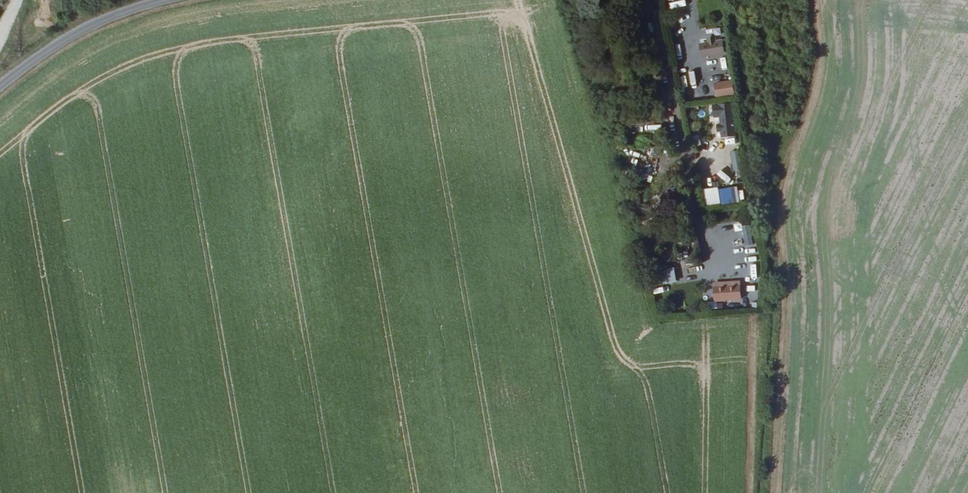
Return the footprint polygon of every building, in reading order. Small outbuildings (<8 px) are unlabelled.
[(725,54),(722,36),(698,40),(701,58),(725,54)] [(735,137),(733,102),(713,103),(715,138),(735,137)] [(702,206),(720,205),(719,187),(701,188),(702,206)] [(726,194),(727,202),(749,201),(749,193),(726,194)] [(654,286),(677,281),(674,267),(651,271),(654,286)] [(742,301),(741,280),(713,281),(714,302),(742,301)]
